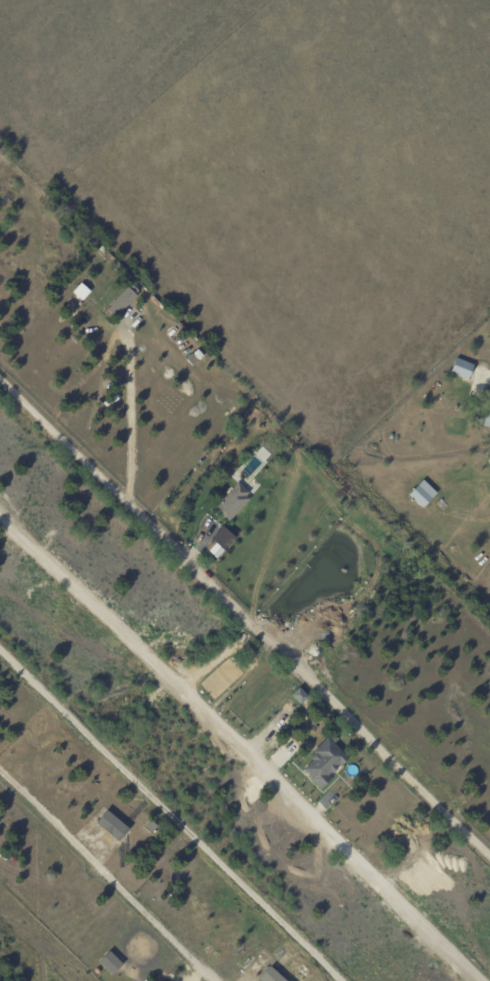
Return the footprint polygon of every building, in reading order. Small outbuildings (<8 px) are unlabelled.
[(94,292),(84,283),(75,292),(85,301),(94,292)] [(122,314),(141,297),(131,287),(112,304),(122,314)] [(474,367),(469,380),(451,373),(457,358),(474,365),(474,367)] [(432,500),(423,509),(409,495),(424,480),(438,493),(432,500)] [(255,497),(240,483),(219,505),(234,519),(255,497)] [(209,549),(222,559),(239,536),(226,526),(209,549)] [(315,751),(328,738),(350,759),(342,767),(341,766),(338,768),(339,769),(333,775),(332,774),(329,777),(332,780),(321,791),(310,779),(312,778),(304,770),(313,761),(312,760),(312,757),(314,754),(313,753),(315,751)] [(274,967),(263,979),(265,980),(289,980),(274,967)]
